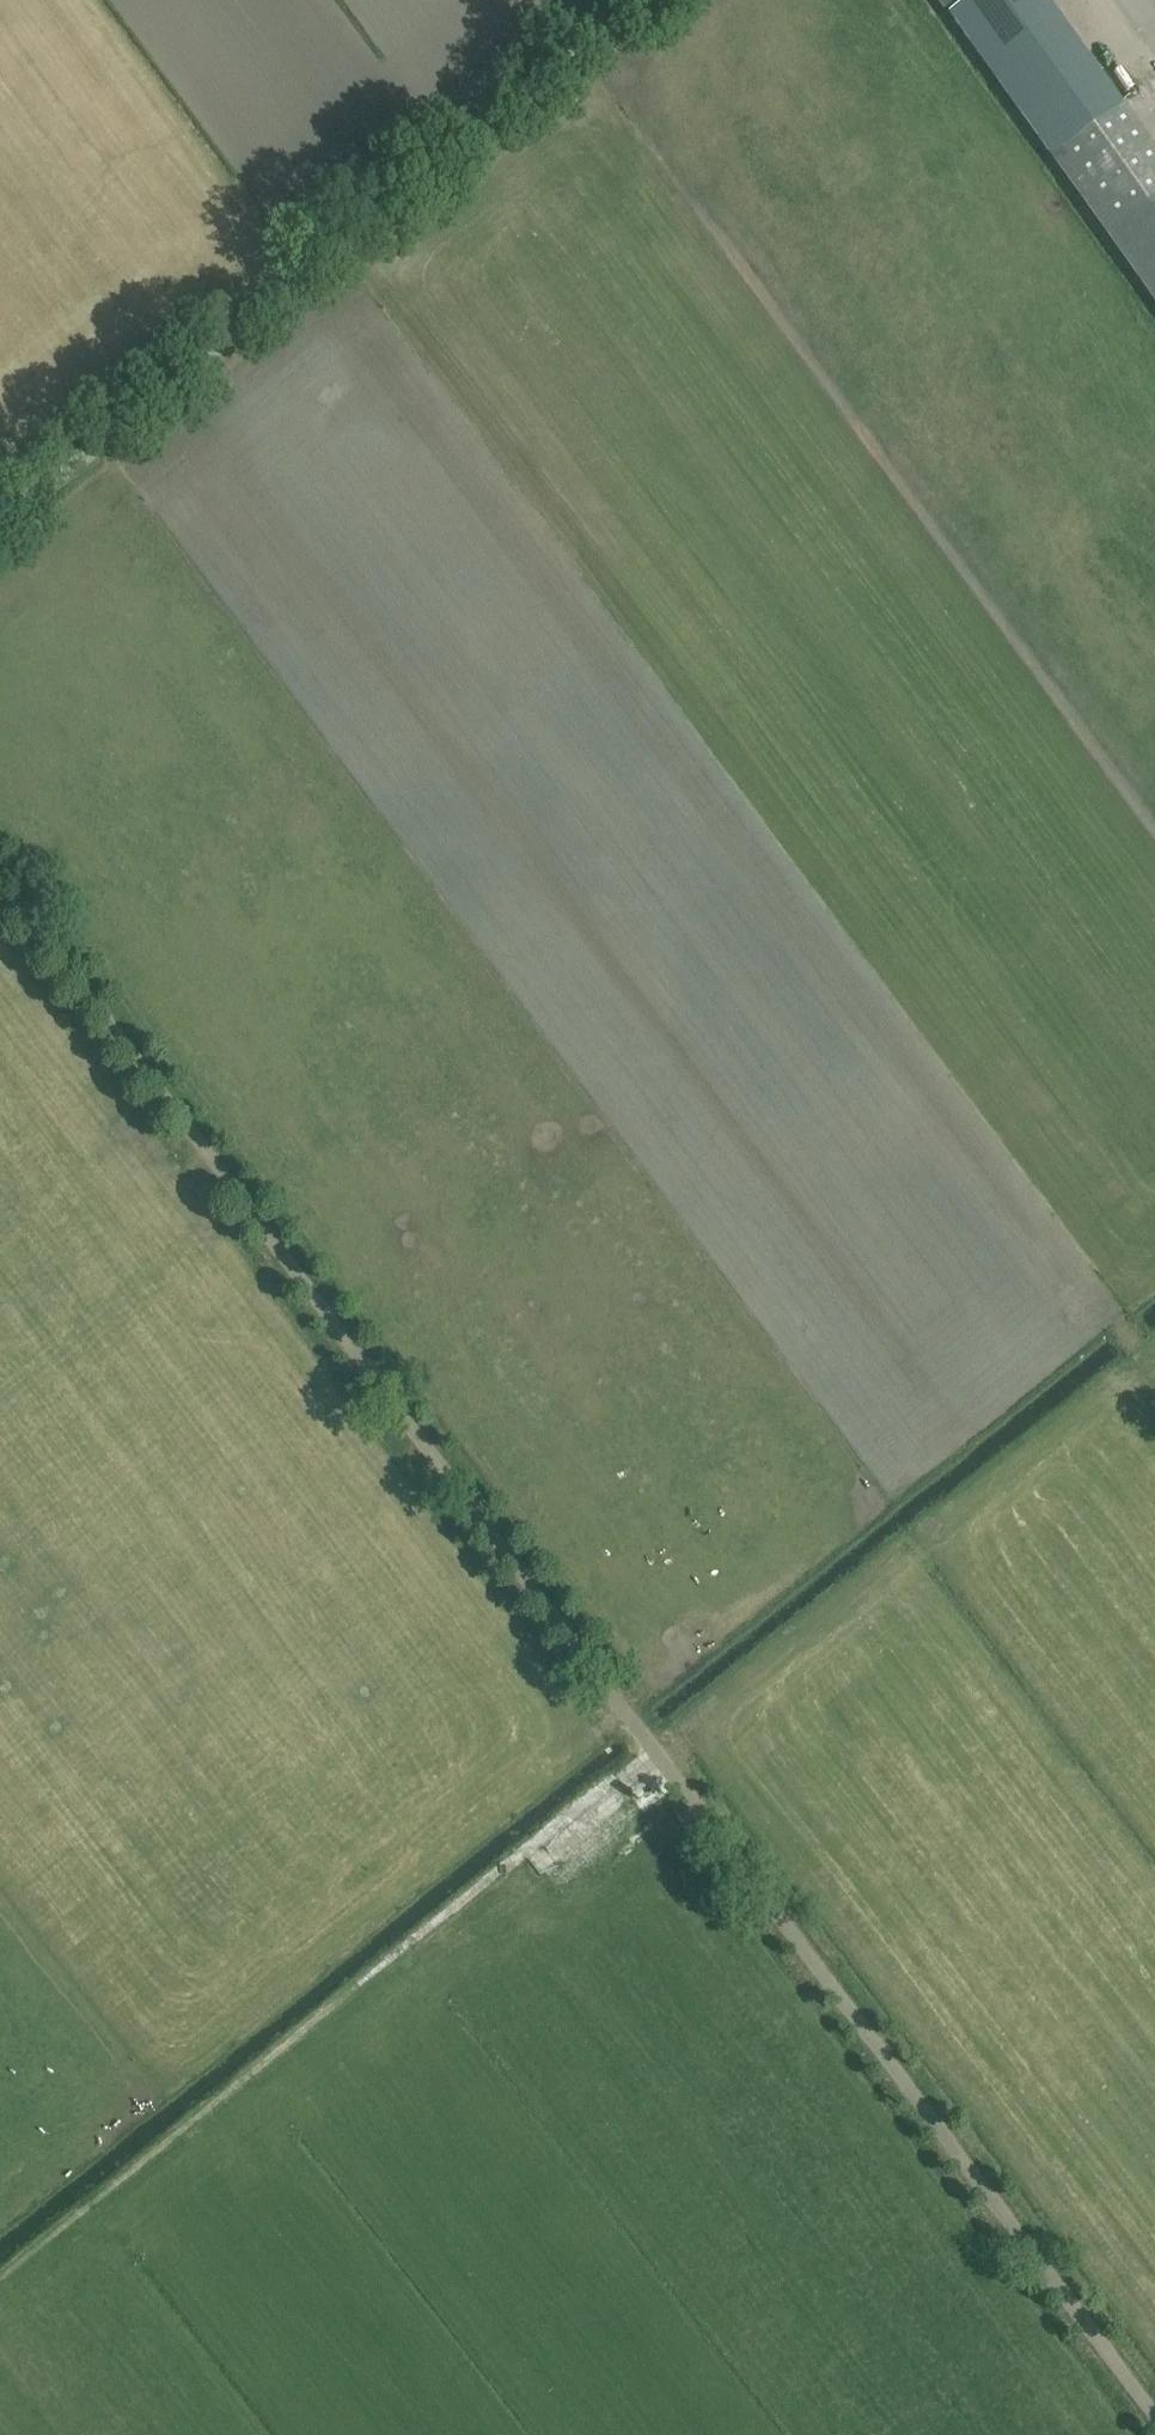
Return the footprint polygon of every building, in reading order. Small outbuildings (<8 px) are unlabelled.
[(949,14),(968,0),(938,0),(949,14)] [(949,14),(983,62),(1055,11),(1048,0),(968,0),(949,14)] [(1055,11),(983,62),(1050,157),(1123,105),(1055,11)] [(1050,157),(1154,304),(1154,151),(1123,105),(1050,157)] [(331,390),(338,400),(356,387),(349,377),(331,390)] [(221,388),(228,401),(246,392),(240,379),(221,388)] [(345,411),(364,400),(357,389),(339,401),(345,411)]
